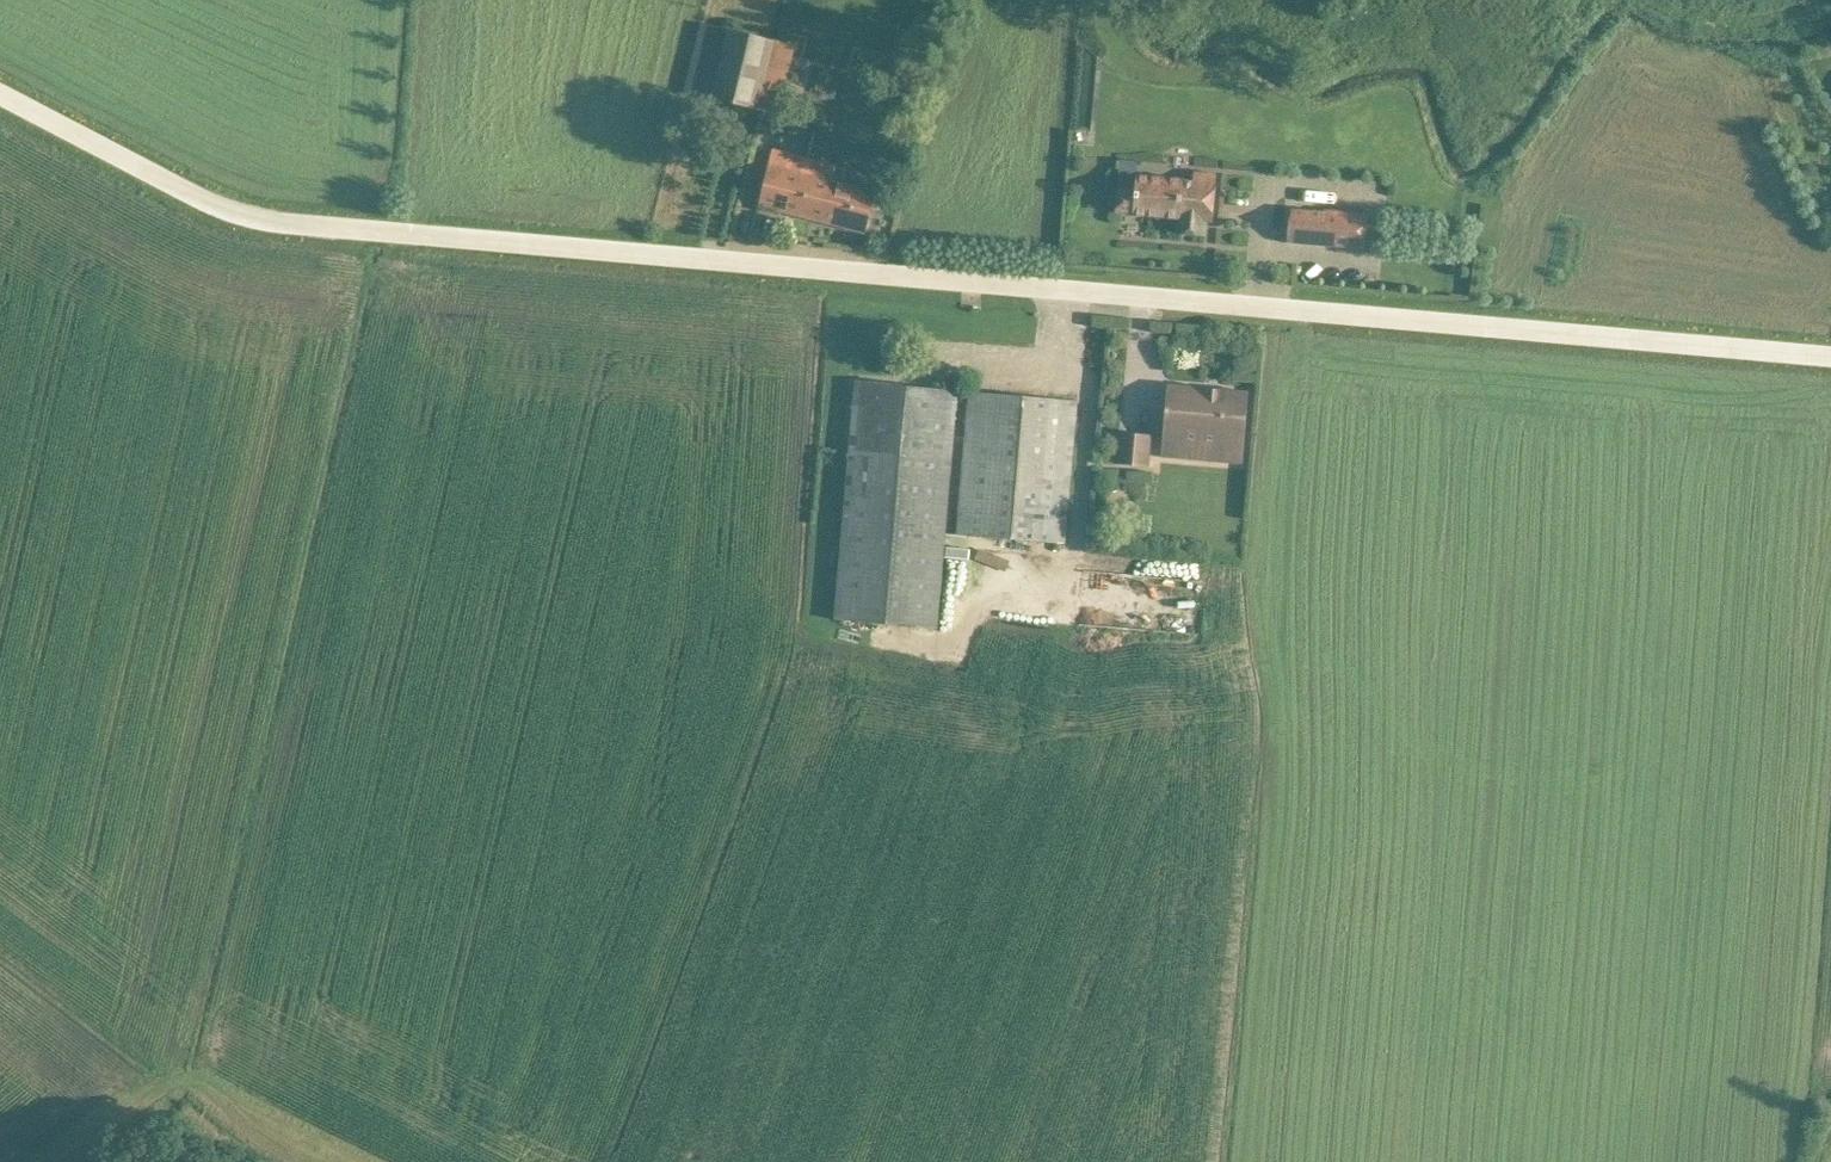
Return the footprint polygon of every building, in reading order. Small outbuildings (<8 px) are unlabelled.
[(737,20),(686,22),(688,81),(740,79),(737,20)] [(741,58),(756,59),(760,26),(745,24),(741,58)] [(760,206),(871,237),(883,191),(838,179),(842,164),(777,146),(760,206)] [(1215,231),(1216,219),(1227,220),(1231,171),(1198,168),(1198,174),(1141,170),(1140,188),(1122,186),(1120,213),(1183,218),(1182,229),(1215,231)] [(1275,204),(1274,243),(1355,246),(1356,207),(1275,204)] [(1078,392),(857,375),(839,619),(937,627),(944,535),(1066,544),(1078,392)] [(1167,458),(1248,464),(1253,386),(1172,380),(1167,458)] [(1151,431),(1127,431),(1127,462),(1151,462),(1151,431)]
